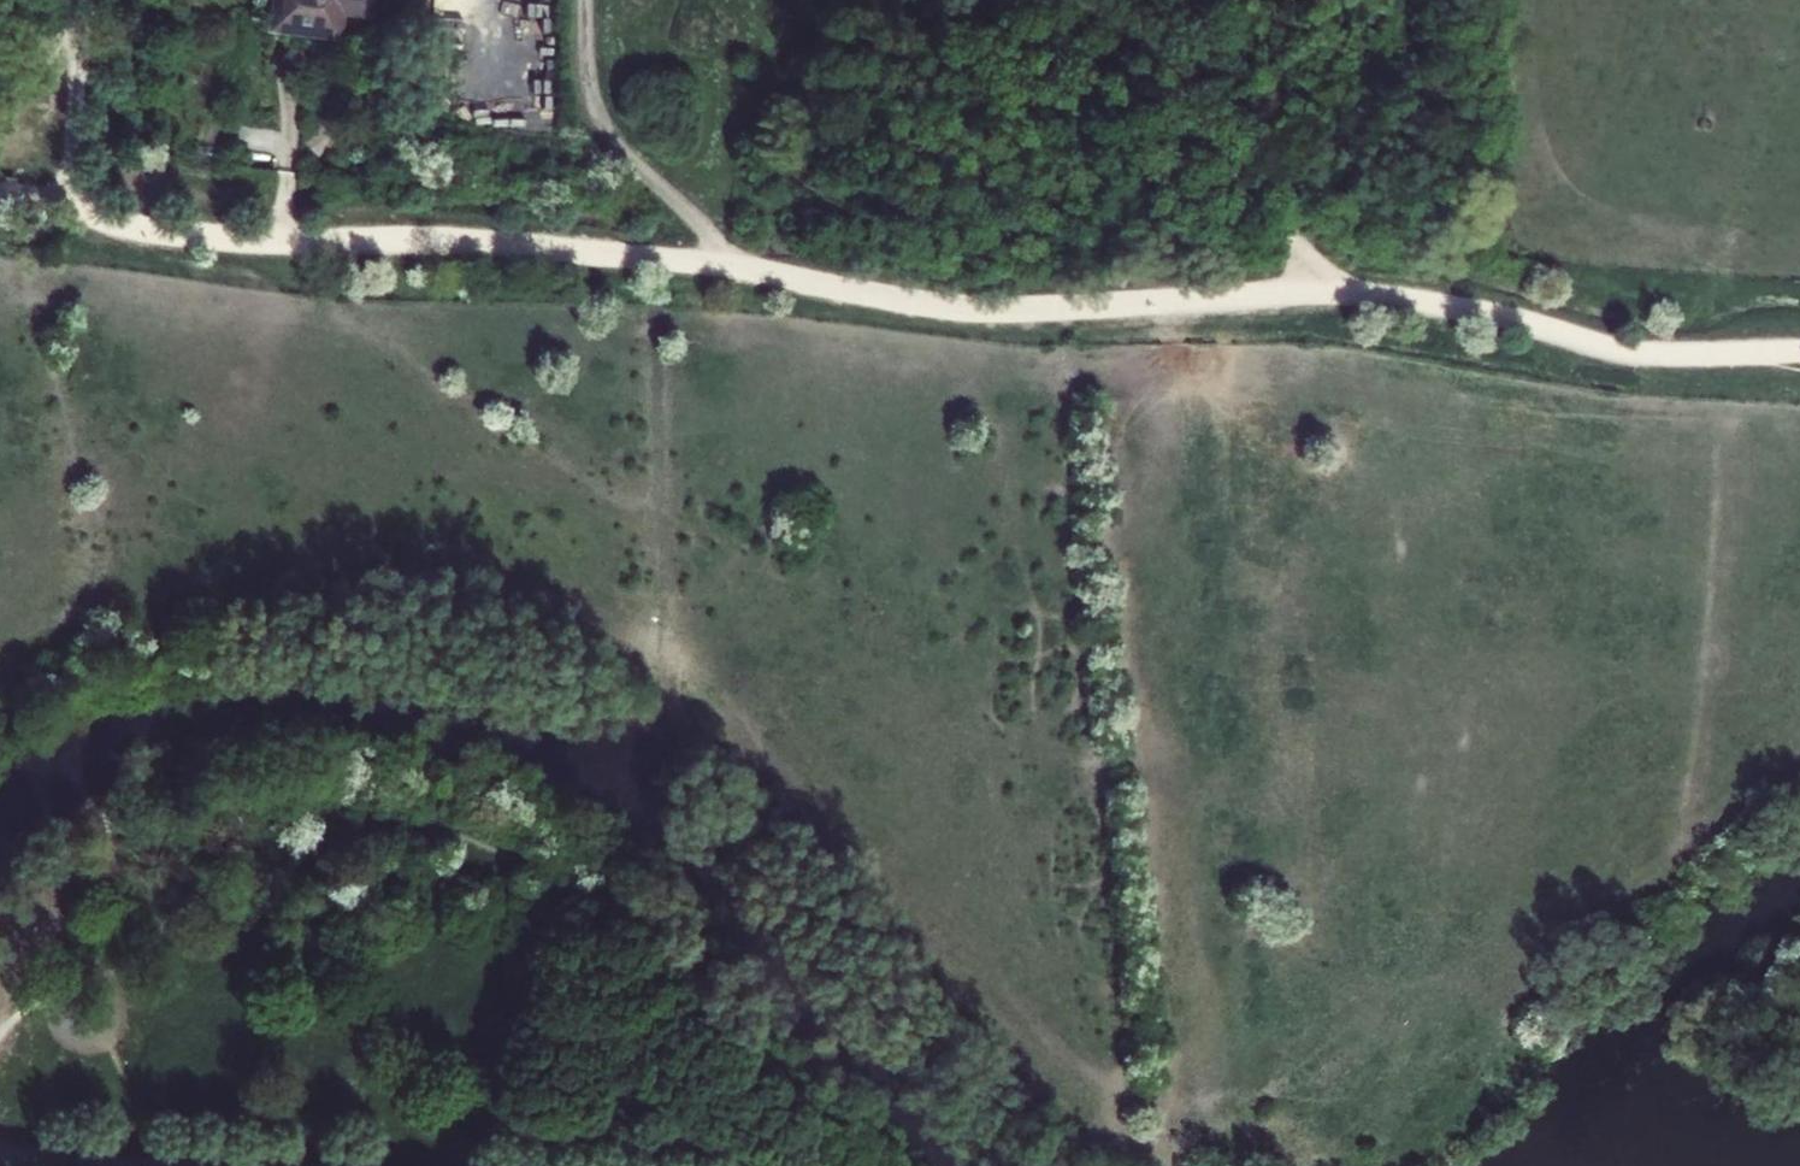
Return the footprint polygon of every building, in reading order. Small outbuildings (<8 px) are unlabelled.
[(272,23),(296,26),(338,31),(342,3),(365,5),(365,0),(274,0),(272,23)]
